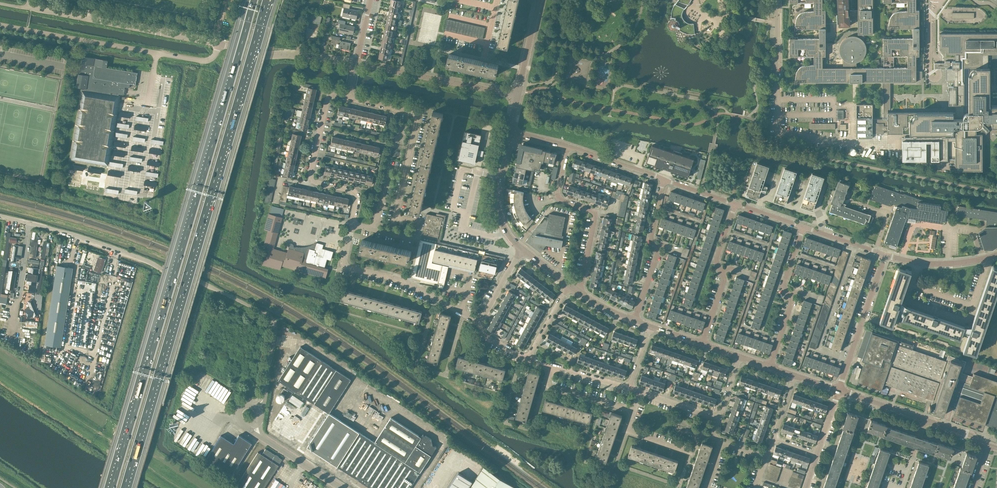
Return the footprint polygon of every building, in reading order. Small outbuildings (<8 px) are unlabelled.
[(519,0),(508,0),(506,11),(504,20),(514,22),(519,0)] [(822,11),(822,0),(790,0),(790,3),(798,3),(814,3),(814,11),(806,12),(805,12),(804,12),(803,12),(802,13),(801,13),(800,14),(799,14),(799,15),(798,15),(798,16),(798,17),(797,17),(797,18),(797,19),(796,19),(796,20),(796,21),(795,26),(805,26),(805,29),(819,29),(819,39),(798,39),(790,39),(790,56),(798,56),(798,49),(806,49),(806,54),(814,54),(814,56),(814,65),(805,65),(804,65),(804,66),(803,66),(802,66),(801,67),(800,67),(800,68),(799,68),(799,69),(798,69),(798,70),(797,70),(797,71),(797,72),(796,73),(795,79),(805,79),(805,82),(882,82),(882,96),(884,96),(884,119),(872,119),(872,104),(856,104),(856,138),(863,138),(865,138),(869,138),(870,138),(872,138),(872,133),(873,133),(879,133),(884,133),(884,130),(887,130),(888,130),(888,133),(908,133),(913,133),(913,135),(913,137),(902,137),(902,140),(902,148),(902,155),(902,157),(902,159),(902,160),(903,160),(918,160),(926,160),(926,148),(926,146),(926,142),(929,142),(931,142),(931,146),(931,148),(931,155),(931,160),(932,160),(938,160),(939,160),(947,160),(948,160),(948,159),(955,159),(955,171),(982,171),(982,157),(982,156),(982,139),(982,138),(982,134),(982,133),(983,131),(984,132),(988,128),(987,127),(990,125),(992,125),(992,126),(996,126),(996,105),(991,105),(989,105),(989,103),(989,97),(989,90),(992,90),(992,75),(992,68),(992,67),(988,67),(988,54),(996,54),(996,33),(979,33),(976,33),(940,33),(940,49),(946,49),(946,54),(955,54),(955,61),(952,61),(952,63),(951,63),(950,63),(949,63),(949,64),(949,65),(949,66),(950,67),(951,67),(952,67),(952,68),(946,68),(946,80),(954,80),(954,86),(951,86),(951,95),(949,95),(949,105),(955,105),(955,112),(945,112),(943,112),(888,112),(888,109),(890,109),(890,82),(916,82),(916,78),(922,78),(922,71),(916,71),(916,56),(919,56),(919,10),(916,10),(916,0),(900,0),(908,0),(908,11),(899,12),(898,12),(897,12),(896,12),(895,12),(895,13),(894,13),(893,14),(892,14),(892,15),(891,16),(891,17),(890,17),(890,18),(890,19),(890,20),(889,25),(898,25),(898,28),(913,28),(913,38),(892,38),(884,38),(883,38),(883,56),(883,64),(883,68),(856,68),(856,62),(857,62),(858,62),(859,61),(860,61),(860,60),(861,60),(862,59),(863,58),(863,57),(864,57),(864,56),(865,56),(865,55),(865,54),(866,53),(866,52),(866,51),(866,50),(866,49),(866,48),(866,47),(866,46),(866,45),(865,45),(865,44),(865,43),(864,42),(864,41),(863,41),(863,34),(873,34),(873,0),(858,0),(858,10),(855,10),(855,8),(852,8),(852,10),(851,10),(849,10),(848,0),(837,0),(838,14),(837,14),(837,22),(837,23),(839,23),(839,26),(850,25),(850,19),(858,18),(858,37),(857,37),(857,36),(856,36),(855,36),(854,36),(853,36),(852,36),(851,36),(850,36),(849,36),(848,37),(847,37),(846,37),(846,38),(845,38),(844,39),(843,40),(842,41),(842,42),(841,42),(841,43),(841,44),(840,44),(840,45),(840,46),(840,47),(839,48),(839,49),(839,50),(839,51),(840,51),(840,52),(840,53),(840,54),(841,55),(841,56),(842,57),(843,59),(843,68),(822,68),(822,56),(825,56),(825,24),(825,10),(822,11)] [(351,4),(344,3),(342,7),(345,8),(343,16),(357,19),(358,10),(350,9),(351,4)] [(684,20),(684,19),(685,18),(684,16),(683,17),(682,17),(682,16),(682,15),(682,14),(682,13),(683,12),(683,11),(684,9),(685,9),(685,8),(684,8),(675,4),(674,5),(674,6),(673,7),(673,8),(672,9),(672,10),(672,11),(671,12),(671,13),(671,14),(671,16),(671,17),(672,18),(672,19),(671,19),(670,19),(670,20),(669,21),(668,22),(668,23),(668,24),(668,25),(668,26),(668,27),(669,28),(669,29),(670,29),(671,30),(672,30),(673,31),(674,31),(675,31),(675,30),(676,30),(677,30),(678,29),(678,28),(679,29),(679,30),(680,30),(683,32),(686,33),(688,34),(689,34),(690,34),(692,34),(693,34),(694,34),(695,34),(699,33),(695,33),(694,24),(694,23),(690,23),(689,23),(688,23),(687,22),(686,22),(686,21),(685,21),(685,20),(684,20)] [(321,16),(308,12),(306,21),(319,24),(321,16)] [(396,25),(397,19),(388,17),(387,23),(396,25)] [(346,21),(339,19),(338,23),(341,24),(339,31),(353,34),(355,27),(345,25),(346,21)] [(508,46),(514,22),(504,20),(500,35),(498,44),(508,46)] [(393,36),(394,31),(385,28),(384,34),(393,36)] [(349,50),(351,43),(341,41),(340,44),(339,44),(338,48),(341,48),(341,49),(342,49),(349,50)] [(388,60),(389,54),(380,52),(379,58),(388,60)] [(472,70),(474,59),(458,56),(449,54),(447,64),(472,70)] [(82,56),(81,63),(81,65),(80,65),(79,74),(78,73),(76,87),(77,87),(83,88),(83,90),(81,90),(70,159),(108,165),(119,96),(118,96),(118,94),(123,95),(125,87),(129,88),(130,83),(135,84),(137,73),(106,67),(107,60),(82,56)] [(483,61),(474,59),(472,70),(496,75),(499,65),(483,61)] [(316,89),(316,86),(306,84),(306,87),(307,87),(306,93),(315,95),(316,89)] [(421,212),(442,119),(444,113),(433,111),(415,187),(413,187),(411,194),(414,195),(410,209),(421,212)] [(386,116),(380,115),(378,123),(387,125),(388,120),(385,120),(386,116)] [(310,118),(301,116),(298,116),(297,122),(300,122),(308,124),(310,118)] [(307,130),(308,124),(300,122),(297,122),(296,128),(292,127),(291,130),(301,132),(302,129),(307,130)] [(300,135),(301,132),(291,130),(290,133),(292,134),(291,139),(300,141),(301,135),(300,135)] [(458,160),(475,163),(481,135),(465,131),(458,160)] [(360,152),(362,143),(356,142),(354,151),(360,152)] [(554,163),(557,153),(554,152),(554,153),(548,151),(546,151),(546,150),(542,150),(543,149),(533,147),(531,146),(529,146),(527,145),(521,144),(520,152),(520,153),(519,153),(516,166),(516,168),(515,172),(514,173),(515,173),(513,179),(513,181),(513,182),(523,184),(527,168),(531,169),(534,170),(535,168),(539,169),(540,167),(542,162),(543,163),(544,161),(554,163)] [(694,159),(682,155),(673,152),(652,145),(649,154),(646,163),(663,169),(664,167),(665,168),(666,168),(667,168),(666,169),(668,170),(671,171),(688,177),(694,159)] [(578,168),(581,160),(575,158),(572,166),(578,168)] [(697,172),(696,179),(698,179),(701,180),(706,160),(701,159),(699,165),(697,172)] [(584,170),(586,162),(581,160),(578,168),(584,170)] [(590,172),(592,164),(586,162),(584,170),(590,172)] [(765,179),(768,168),(757,163),(746,196),(758,200),(761,190),(765,179)] [(595,173),(598,166),(592,164),(590,172),(595,173)] [(601,175),(603,168),(598,166),(595,173),(601,175)] [(785,205),(797,171),(785,167),(773,201),(785,205)] [(607,177),(609,170),(603,168),(601,175),(607,177)] [(292,177),(293,171),(284,169),(283,174),(281,174),(280,176),(288,178),(289,176),(292,177)] [(612,179),(615,172),(609,170),(607,177),(612,179)] [(353,181),(355,172),(349,171),(347,180),(353,181)] [(618,181),(620,174),(615,172),(612,179),(618,181)] [(813,211),(824,177),(812,173),(801,206),(813,211)] [(624,183),(626,176),(620,174),(618,181),(624,183)] [(373,176),(367,175),(365,184),(371,185),(373,176)] [(629,185),(632,178),(626,176),(624,183),(629,185)] [(846,191),(849,185),(839,181),(837,188),(846,191)] [(872,193),(870,199),(881,203),(891,206),(892,204),(897,205),(894,214),(884,242),(889,244),(890,243),(896,246),(906,217),(914,218),(914,219),(916,220),(918,220),(919,219),(942,222),(943,220),(945,220),(946,215),(946,214),(948,214),(948,210),(946,209),(941,208),(941,205),(922,202),(923,200),(906,194),(903,193),(903,194),(875,185),(875,186),(874,189),(873,189),(873,190),(872,190),(871,193),(872,193)] [(293,196),(295,187),(289,186),(289,187),(288,190),(288,193),(287,194),(293,196)] [(572,195),(575,188),(569,186),(567,193),(572,195)] [(522,193),(523,191),(507,188),(512,189),(511,190),(507,189),(511,190),(511,192),(511,194),(511,195),(511,197),(511,199),(511,200),(511,202),(511,203),(506,204),(506,205),(511,204),(511,206),(506,207),(511,206),(512,208),(512,209),(513,211),(513,212),(514,214),(514,216),(515,217),(516,219),(512,221),(516,219),(517,221),(513,223),(517,221),(519,223),(520,224),(521,225),(522,227),(523,228),(524,229),(526,230),(534,220),(532,219),(531,220),(530,219),(529,218),(528,217),(527,215),(526,214),(526,213),(525,212),(524,210),(524,209),(523,207),(523,206),(523,205),(522,203),(522,202),(522,200),(522,199),(522,197),(522,196),(522,194),(522,193)] [(578,197),(581,189),(575,188),(572,195),(578,197)] [(584,199),(586,191),(583,190),(584,188),(581,188),(581,189),(578,197),(584,199)] [(844,197),(846,191),(837,188),(835,194),(844,197)] [(595,203),(598,195),(595,194),(596,191),(593,190),(592,193),(589,201),(595,203)] [(589,201),(592,193),(586,191),(584,199),(589,201)] [(674,201),(677,193),(671,191),(668,199),(674,201)] [(601,205),(604,194),(602,193),(601,196),(598,195),(595,203),(601,205)] [(680,203),(682,195),(677,193),(674,201),(680,203)] [(607,207),(609,199),(604,197),(605,194),(604,194),(601,205),(607,207)] [(842,203),(844,197),(835,194),(833,200),(835,200),(840,202),(842,203)] [(685,205),(688,197),(682,195),(680,203),(685,205)] [(346,207),(348,199),(342,197),(340,206),(346,207)] [(691,207),(694,199),(688,197),(685,205),(691,207)] [(697,209),(700,201),(694,199),(691,207),(697,209)] [(836,214),(840,202),(835,200),(834,202),(831,201),(831,203),(832,203),(829,212),(836,214)] [(703,211),(705,203),(700,201),(697,209),(703,211)] [(846,205),(846,204),(842,203),(840,202),(836,214),(843,216),(846,208),(845,207),(846,205)] [(957,206),(956,215),(969,217),(986,220),(986,227),(979,232),(981,239),(978,240),(979,243),(982,242),(984,249),(993,249),(996,246),(996,212),(957,206)] [(721,220),(724,210),(716,207),(713,217),(721,220)] [(850,219),(853,210),(846,208),(843,216),(850,219)] [(856,221),(859,212),(853,210),(850,219),(856,221)] [(870,216),(871,215),(867,214),(867,215),(859,212),(856,221),(870,226),(873,217),(870,216)] [(308,246),(306,247),(304,247),(302,247),(298,247),(295,247),(293,247),(293,246),(293,245),(293,244),(292,244),(291,243),(290,244),(289,244),(289,245),(287,252),(273,248),(282,217),(269,213),(264,229),(268,230),(261,254),(263,254),(260,264),(280,269),(281,266),(325,278),(328,269),(324,267),(327,259),(330,260),(333,252),(322,249),(323,245),(317,243),(315,243),(313,244),(310,245),(308,246)] [(442,223),(443,217),(438,216),(427,213),(425,219),(442,223)] [(565,217),(549,213),(548,217),(544,216),(526,241),(540,251),(543,248),(545,245),(561,248),(563,235),(562,235),(565,217)] [(610,225),(612,219),(611,219),(612,216),(606,214),(605,218),(604,217),(603,223),(610,225)] [(742,224),(744,216),(739,214),(736,222),(742,224)] [(668,229),(672,216),(670,215),(669,218),(670,219),(669,220),(666,219),(663,228),(668,229)] [(748,226),(750,218),(744,216),(742,224),(748,226)] [(718,227),(721,220),(713,217),(710,224),(718,227)] [(676,232),(681,219),(679,218),(677,221),(678,222),(678,223),(675,222),(672,230),(676,232)] [(753,228),(756,220),(750,218),(748,226),(753,228)] [(441,228),(442,223),(425,219),(424,224),(441,228)] [(759,230),(762,222),(756,220),(753,228),(759,230)] [(685,235),(689,222),(687,221),(686,224),(687,224),(686,226),(683,225),(680,233),(685,235)] [(765,232),(768,224),(762,222),(759,230),(765,232)] [(643,231),(644,225),(635,223),(635,227),(632,226),(631,232),(641,234),(641,231),(643,231)] [(439,233),(441,228),(424,224),(423,229),(439,233)] [(693,238),(697,228),(698,225),(696,224),(694,227),(695,227),(695,229),(692,228),(689,236),(693,238)] [(716,233),(718,227),(710,224),(708,230),(716,233)] [(438,239),(439,233),(423,229),(422,235),(433,237),(438,239)] [(614,234),(614,232),(609,231),(602,229),(600,235),(608,237),(611,237),(612,233),(614,234)] [(714,238),(716,233),(708,230),(706,236),(714,238)] [(790,239),(792,233),(784,230),(782,236),(790,239)] [(7,233),(3,260),(6,260),(9,242),(13,243),(16,243),(17,238),(10,237),(10,233),(7,233)] [(712,244),(714,238),(706,236),(704,241),(712,244)] [(788,245),(790,239),(782,236),(780,242),(788,245)] [(809,247),(812,239),(806,237),(803,245),(809,247)] [(735,252),(740,239),(738,238),(737,241),(737,242),(737,243),(734,242),(731,251),(735,252)] [(815,249),(818,241),(812,239),(809,247),(815,249)] [(385,256),(387,245),(362,240),(360,250),(385,256)] [(420,240),(412,277),(438,283),(437,288),(443,289),(447,273),(449,263),(444,262),(439,261),(437,266),(429,264),(421,262),(426,241),(420,240)] [(426,241),(421,262),(429,264),(434,243),(426,241)] [(710,249),(712,244),(704,241),(702,247),(710,249)] [(744,255),(748,242),(746,241),(745,244),(746,245),(745,246),(743,245),(740,254),(744,255)] [(821,251),(823,243),(818,241),(815,249),(821,251)] [(786,250),(788,245),(780,242),(778,248),(786,250)] [(434,243),(429,264),(437,266),(439,261),(438,261),(442,245),(434,243)] [(826,253),(829,245),(823,243),(821,251),(826,253)] [(752,258),(757,245),(755,244),(754,247),(754,248),(754,249),(751,248),(748,257),(752,258)] [(412,251),(387,245),(385,256),(409,261),(412,251)] [(442,245),(438,261),(439,261),(444,262),(448,246),(442,245)] [(832,255),(834,247),(829,245),(826,253),(832,255)] [(448,246),(444,262),(449,263),(452,264),(455,248),(448,246)] [(709,255),(710,249),(702,247),(701,252),(709,255)] [(761,261),(764,251),(766,248),(763,247),(762,250),(763,250),(763,252),(760,251),(757,259),(761,261)] [(838,257),(841,249),(834,247),(832,255),(838,257)] [(455,248),(452,264),(459,266),(463,249),(455,248)] [(784,256),(786,250),(778,248),(776,254),(784,256)] [(463,249),(459,266),(466,267),(470,251),(463,249)] [(607,256),(609,251),(599,249),(598,252),(597,251),(596,257),(603,259),(604,256),(607,256)] [(846,259),(849,252),(842,250),(840,257),(846,259)] [(470,251),(466,267),(475,269),(474,271),(478,272),(480,261),(477,261),(477,258),(478,258),(479,253),(470,251)] [(706,261),(709,255),(701,252),(698,258),(706,261)] [(477,258),(477,261),(480,261),(478,272),(477,276),(492,279),(495,274),(496,274),(499,270),(499,269),(500,268),(498,267),(503,259),(479,253),(478,258),(477,258)] [(674,263),(677,256),(669,254),(666,260),(674,263)] [(784,256),(776,254),(774,259),(782,262),(784,256)] [(867,271),(871,259),(862,256),(856,254),(852,266),(854,267),(867,271)] [(98,257),(93,270),(101,273),(105,259),(98,257)] [(844,266),(846,259),(840,257),(838,262),(839,263),(840,262),(844,266)] [(780,267),(782,262),(774,259),(772,264),(780,267)] [(672,269),(674,263),(666,260),(664,266),(672,269)] [(803,275),(807,262),(805,261),(804,265),(805,265),(804,266),(801,265),(799,274),(803,275)] [(703,272),(705,266),(697,264),(695,270),(703,272)] [(778,273),(780,267),(772,264),(770,270),(778,273)] [(811,278),(816,265),(814,264),(813,267),(813,268),(813,269),(810,268),(807,277),(811,278)] [(37,285),(35,299),(38,300),(38,298),(42,299),(42,295),(45,276),(42,276),(43,269),(43,266),(40,265),(40,268),(39,268),(37,285)] [(60,347),(72,267),(56,265),(44,344),(60,347)] [(820,281),(824,268),(822,267),(821,270),(822,271),(821,272),(819,271),(816,280),(820,281)] [(852,272),(865,277),(867,271),(854,267),(852,272)] [(520,278),(525,271),(520,268),(516,274),(520,278)] [(972,328),(969,337),(965,350),(975,353),(996,289),(996,270),(993,268),(972,328)] [(895,314),(899,303),(909,273),(899,269),(881,321),(892,325),(895,314)] [(700,278),(703,272),(695,270),(693,276),(700,278)] [(776,279),(778,273),(770,270),(768,276),(776,279)] [(829,284),(831,275),(833,271),(831,270),(830,273),(830,274),(830,275),(827,274),(824,283),(829,284)] [(14,288),(16,272),(8,271),(6,287),(14,288)] [(36,280),(37,273),(24,271),(23,279),(36,280)] [(525,282),(530,275),(525,271),(520,278),(525,282)] [(669,280),(671,274),(663,271),(661,277),(669,280)] [(754,281),(757,272),(751,271),(748,279),(754,281)] [(863,282),(865,277),(852,272),(850,278),(848,277),(863,282)] [(530,285),(535,279),(530,275),(525,282),(530,285)] [(632,283),(633,277),(626,275),(624,282),(625,282),(624,285),(629,286),(628,292),(634,293),(635,287),(630,286),(631,283),(632,283)] [(774,285),(776,279),(768,276),(766,282),(774,285)] [(667,286),(669,280),(661,277),(659,283),(667,286)] [(742,285),(744,280),(736,277),(734,283),(742,285)] [(848,277),(846,283),(861,288),(863,282),(848,277)] [(535,289),(540,283),(535,279),(530,285),(535,289)] [(697,289),(699,283),(691,281),(689,287),(697,289)] [(540,293),(545,287),(540,283),(535,289),(540,293)] [(665,292),(667,286),(659,283),(657,289),(665,292)] [(740,291),(742,285),(734,283),(732,288),(740,291)] [(859,294),(861,288),(846,283),(844,289),(859,294)] [(36,286),(23,284),(22,288),(26,289),(26,292),(31,293),(32,290),(35,290),(36,286)] [(545,297),(550,291),(545,287),(540,293),(545,297)] [(695,295),(697,289),(689,287),(687,292),(695,295)] [(770,296),(772,290),(764,287),(762,293),(770,296)] [(738,297),(740,291),(732,288),(731,294),(738,297)] [(358,305),(361,294),(344,289),(341,300),(358,305)] [(514,298),(516,295),(517,292),(512,289),(510,291),(509,291),(507,295),(514,298)] [(615,300),(619,293),(613,290),(613,291),(610,289),(608,295),(610,296),(610,297),(615,300)] [(663,297),(665,292),(657,289),(655,295),(663,297)] [(859,294),(844,289),(842,294),(844,295),(857,299),(859,294)] [(555,294),(550,291),(545,297),(550,301),(555,294)] [(693,300),(695,295),(687,292),(685,297),(693,300)] [(620,303),(624,296),(619,293),(615,300),(620,303)] [(768,301),(770,296),(762,293),(760,298),(768,301)] [(374,309),(377,299),(361,294),(358,305),(374,309)] [(736,302),(738,297),(731,294),(729,300),(736,302)] [(511,304),(514,298),(507,295),(504,300),(511,304)] [(855,305),(857,299),(844,295),(842,301),(855,305)] [(626,306),(629,299),(624,296),(620,303),(626,306)] [(691,306),(693,300),(685,297),(683,304),(691,306)] [(766,307),(768,301),(760,298),(758,304),(766,307)] [(29,311),(31,301),(20,299),(18,312),(24,313),(24,310),(29,311)] [(389,314),(392,303),(377,299),(374,309),(389,314)] [(631,308),(635,302),(629,299),(626,306),(631,308)] [(507,310),(511,304),(504,300),(501,306),(507,310)] [(659,309),(661,302),(653,300),(651,306),(659,309)] [(735,308),(736,302),(729,300),(727,305),(735,308)] [(809,310),(812,303),(804,300),(801,307),(809,310)] [(853,311),(855,305),(842,301),(839,312),(851,316),(853,311)] [(405,318),(408,307),(392,303),(389,314),(405,318)] [(907,308),(899,303),(895,314),(904,317),(904,319),(959,338),(960,334),(963,327),(907,308)] [(764,313),(766,307),(758,304),(756,310),(764,313)] [(567,314),(570,307),(565,305),(561,312),(567,314)] [(733,314),(735,308),(727,305),(725,311),(733,314)] [(504,315),(507,310),(501,306),(497,312),(504,315)] [(541,316),(544,310),(537,306),(534,312),(541,316)] [(419,322),(422,311),(408,307),(405,318),(419,322)] [(572,318),(576,310),(570,307),(567,314),(572,318)] [(676,321),(681,308),(679,307),(678,310),(679,311),(678,312),(675,311),(672,320),(676,321)] [(577,320),(581,313),(576,310),(572,318),(577,320)] [(685,324),(689,311),(687,310),(686,313),(687,313),(687,315),(684,314),(681,322),(685,324)] [(762,319),(764,313),(756,310),(754,316),(762,319)] [(655,319),(657,314),(649,311),(647,317),(655,319)] [(731,320),(733,314),(725,311),(723,317),(731,320)] [(446,334),(449,325),(451,315),(441,312),(436,331),(446,334)] [(501,322),(504,315),(497,312),(494,318),(501,322)] [(541,316),(534,312),(531,318),(538,321),(541,316)] [(849,322),(851,316),(839,312),(837,317),(849,322)] [(583,323),(587,316),(581,313),(577,320),(583,323)] [(693,327),(698,314),(696,313),(695,316),(696,316),(695,318),(692,317),(689,325),(693,327)] [(589,326),(593,319),(587,316),(583,323),(589,326)] [(702,330),(705,321),(707,316),(704,316),(703,319),(704,319),(704,321),(701,320),(698,328),(702,330)] [(729,325),(731,320),(723,317),(721,322),(729,325)] [(804,326),(806,320),(798,317),(796,323),(804,326)] [(847,328),(849,322),(837,317),(835,323),(847,328)] [(498,327),(501,322),(494,318),(491,324),(498,327)] [(535,327),(538,321),(531,318),(528,323),(535,327)] [(594,329),(598,322),(593,319),(589,326),(594,329)] [(31,328),(31,331),(36,331),(37,321),(25,320),(25,328),(31,328)] [(759,329),(761,324),(753,321),(751,327),(759,329)] [(600,332),(604,325),(598,322),(594,329),(600,332)] [(727,331),(729,325),(721,322),(719,328),(727,331)] [(532,332),(535,327),(528,323),(525,329),(532,332)] [(802,332),(804,326),(796,323),(794,329),(802,332)] [(845,333),(847,328),(835,323),(833,329),(845,333)] [(495,333),(498,327),(491,324),(488,329),(495,333)] [(609,328),(604,325),(600,332),(605,335),(609,328)] [(969,337),(972,328),(964,328),(963,327),(960,334),(969,337)] [(725,337),(727,331),(719,328),(717,334),(725,337)] [(843,339),(845,333),(833,329),(830,328),(828,334),(834,336),(843,339)] [(529,338),(532,332),(525,329),(522,334),(529,338)] [(800,337),(802,332),(794,329),(792,335),(800,337)] [(858,382),(859,384),(859,382),(868,385),(868,387),(870,386),(871,388),(871,386),(880,389),(879,391),(882,390),(884,384),(933,401),(931,406),(930,405),(928,410),(943,415),(948,403),(952,405),(957,406),(954,414),(987,425),(996,429),(996,381),(973,373),(972,377),(962,373),(966,362),(948,355),(946,361),(912,350),(914,345),(872,331),(866,329),(865,332),(860,347),(866,349),(863,358),(862,360),(865,362),(858,382)] [(744,344),(749,331),(746,330),(745,333),(746,334),(746,335),(743,334),(740,343),(744,344)] [(442,349),(446,335),(446,334),(436,331),(431,346),(442,349)] [(617,340),(620,333),(614,331),(611,338),(617,340)] [(550,342),(554,336),(549,333),(546,340),(550,342)] [(623,343),(626,335),(620,333),(617,340),(623,343)] [(752,347),(757,334),(755,333),(754,336),(755,337),(754,338),(751,337),(748,346),(752,347)] [(529,338),(522,334),(519,339),(526,343),(529,338)] [(723,342),(725,337),(717,334),(715,340),(723,342)] [(834,336),(828,334),(824,345),(831,347),(830,348),(839,351),(843,339),(834,336)] [(629,345),(632,337),(626,335),(623,343),(629,345)] [(798,343),(800,337),(792,335),(790,340),(798,343)] [(556,346),(560,339),(554,336),(550,342),(556,346)] [(761,350),(766,337),(763,336),(762,339),(763,339),(763,341),(760,340),(757,348),(761,350)] [(635,347),(638,339),(632,337),(629,345),(635,347)] [(816,349),(817,344),(815,341),(812,338),(809,347),(816,349)] [(523,348),(526,343),(519,339),(516,345),(523,348)] [(562,349),(565,342),(560,339),(556,346),(562,349)] [(770,353),(773,344),(772,344),(774,340),(772,339),(771,342),(772,342),(771,344),(768,343),(765,351),(770,353)] [(796,349),(798,343),(790,340),(788,346),(796,349)] [(567,352),(571,345),(565,342),(562,349),(567,352)] [(655,354),(658,346),(652,344),(650,352),(655,354)] [(577,348),(571,345),(567,352),(573,355),(577,348)] [(351,379),(337,370),(300,346),(289,363),(288,363),(287,362),(284,366),(287,367),(278,380),(315,404),(329,413),(351,379)] [(438,363),(442,350),(442,349),(431,346),(427,360),(428,360),(427,364),(427,363),(427,364),(436,366),(437,362),(438,363)] [(661,356),(663,348),(658,346),(655,354),(661,356)] [(794,355),(796,349),(788,346),(786,352),(794,355)] [(667,358),(669,350),(663,348),(661,356),(667,358)] [(672,359),(675,352),(669,350),(667,358),(672,359)] [(678,361),(680,354),(675,352),(672,359),(678,361)] [(812,367),(816,354),(814,353),(813,356),(814,357),(813,358),(810,357),(807,366),(812,367)] [(684,363),(686,356),(680,354),(678,361),(684,363)] [(472,371),(475,360),(459,356),(456,366),(472,371)] [(588,365),(591,358),(585,356),(582,363),(588,365)] [(689,365),(692,358),(686,356),(684,363),(689,365)] [(820,370),(825,357),(822,356),(821,359),(822,360),(822,361),(819,360),(816,369),(820,370)] [(790,365),(792,360),(784,357),(782,363),(790,365)] [(594,367),(597,360),(591,358),(588,365),(594,367)] [(695,367),(698,360),(692,358),(689,365),(695,367)] [(829,373),(833,360),(831,359),(830,362),(831,363),(830,364),(827,363),(824,371),(829,373)] [(488,376),(491,365),(475,360),(472,371),(488,376)] [(600,370),(603,362),(597,360),(594,367),(600,370)] [(706,373),(709,363),(704,361),(700,371),(706,373)] [(606,372),(609,364),(603,362),(600,370),(606,372)] [(837,376),(840,367),(842,363),(839,362),(838,365),(839,365),(839,367),(836,366),(833,374),(837,376)] [(712,375),(715,365),(709,363),(706,373),(712,375)] [(612,374),(615,366),(609,364),(606,372),(612,374)] [(503,380),(506,369),(491,365),(488,376),(503,380)] [(717,377),(718,374),(721,367),(715,365),(712,375),(717,377)] [(618,376),(621,368),(615,366),(612,374),(618,376)] [(724,376),(727,369),(721,367),(718,374),(724,376)] [(624,378),(627,370),(621,368),(618,376),(624,378)] [(535,392),(539,378),(540,373),(529,370),(524,389),(535,392)] [(200,373),(193,385),(223,403),(230,390),(200,373)] [(645,385),(647,377),(642,375),(639,383),(645,385)] [(744,385),(747,378),(741,376),(739,383),(744,385)] [(651,387),(654,379),(647,377),(645,385),(651,387)] [(750,387),(753,380),(747,378),(744,385),(750,387)] [(656,389),(659,381),(654,379),(651,387),(656,389)] [(756,389),(758,382),(753,380),(750,387),(756,389)] [(663,391),(665,383),(659,381),(656,389),(663,391)] [(762,391),(764,383),(758,382),(756,389),(762,391)] [(767,393),(770,385),(764,383),(762,391),(767,393)] [(773,395),(775,387),(770,385),(767,393),(773,395)] [(684,396),(687,389),(681,386),(678,394),(684,396)] [(779,397),(782,389),(775,387),(773,395),(779,397)] [(530,407),(533,398),(535,392),(524,389),(520,404),(530,407)] [(690,398),(693,390),(687,389),(684,396),(690,398)] [(696,400),(699,393),(693,390),(690,398),(696,400)] [(702,402),(704,394),(699,393),(696,400),(702,402)] [(707,404),(710,396),(704,394),(702,402),(707,404)] [(797,403),(799,395),(794,394),(791,401),(797,403)] [(802,405),(805,397),(799,395),(797,403),(802,405)] [(714,406),(717,399),(710,396),(707,404),(714,406)] [(742,404),(744,398),(737,396),(735,402),(742,404)] [(808,407),(811,399),(805,397),(802,405),(808,407)] [(559,414),(562,403),(546,399),(543,409),(559,414)] [(814,409),(816,401),(811,399),(808,407),(814,409)] [(179,409),(175,414),(183,420),(192,408),(182,401),(177,408),(179,409)] [(819,411),(822,403),(816,401),(814,409),(819,411)] [(740,410),(742,404),(735,402),(733,407),(740,410)] [(575,419),(578,408),(562,403),(559,414),(575,419)] [(826,413),(828,405),(822,403),(819,411),(826,413)] [(527,420),(529,414),(530,407),(520,404),(516,417),(517,418),(516,422),(525,424),(526,420),(527,420)] [(771,414),(773,408),(766,406),(764,411),(771,414)] [(738,415),(740,410),(733,407),(731,413),(738,415)] [(593,412),(586,410),(578,408),(575,419),(590,423),(593,412)] [(769,420),(771,414),(764,411),(762,417),(769,420)] [(616,434),(619,425),(622,416),(612,412),(605,430),(616,434)] [(858,416),(848,412),(845,421),(855,424),(858,416)] [(409,429),(391,417),(375,442),(329,413),(307,447),(371,487),(409,429)] [(736,421),(738,415),(731,413),(729,419),(736,421)] [(767,425),(769,420),(762,417),(760,423),(767,425)] [(734,427),(736,421),(729,419),(727,424),(734,427)] [(876,433),(879,423),(871,420),(868,430),(876,433)] [(853,431),(855,424),(845,421),(843,428),(844,428),(853,432),(854,431),(853,431)] [(765,431),(767,425),(760,423),(758,429),(765,431)] [(883,436),(886,426),(887,425),(879,423),(876,433),(883,435),(882,436),(883,436)] [(732,433),(734,427),(727,424),(725,430),(732,433)] [(792,435),(795,427),(789,425),(787,433),(792,435)] [(891,439),(894,429),(886,426),(883,436),(891,439)] [(798,436),(800,429),(795,427),(792,435),(798,436)] [(850,440),(853,432),(844,428),(841,437),(850,440)] [(409,429),(371,487),(410,487),(436,447),(433,444),(431,439),(425,435),(423,434),(421,437),(409,429)] [(763,437),(765,431),(758,429),(756,434),(763,437)] [(803,438),(806,431),(800,429),(798,436),(803,438)] [(899,442),(902,432),(894,429),(891,439),(899,442)] [(611,449),(614,440),(616,434),(605,430),(600,445),(611,449)] [(809,440),(812,433),(806,431),(803,438),(809,440)] [(907,444),(910,434),(902,432),(899,442),(907,444)] [(818,435),(812,433),(809,440),(815,443),(818,435)] [(761,443),(763,437),(756,434),(754,440),(761,443)] [(913,446),(917,437),(910,434),(907,444),(913,446)] [(230,477),(252,443),(239,435),(233,443),(221,435),(205,460),(230,477)] [(848,448),(850,440),(841,437),(838,444),(848,448)] [(919,448),(922,438),(917,437),(913,446),(919,448)] [(926,451),(929,441),(922,438),(919,448),(926,451)] [(934,454),(935,452),(937,444),(929,441),(926,451),(934,454)] [(707,462),(713,445),(702,442),(696,459),(707,462)] [(943,455),(946,446),(938,443),(937,444),(935,452),(943,455)] [(845,455),(848,448),(838,444),(836,452),(845,455)] [(606,462),(610,451),(611,449),(600,445),(596,458),(606,462)] [(645,461),(649,451),(632,445),(628,456),(645,461)] [(779,455),(781,448),(776,446),(773,453),(779,455)] [(950,458),(953,448),(946,446),(943,455),(950,458)] [(278,457),(265,448),(262,454),(258,452),(234,487),(263,487),(282,459),(278,457)] [(785,457),(787,450),(781,448),(779,455),(785,457)] [(887,460),(890,452),(880,449),(877,457),(887,460)] [(790,459),(793,452),(787,450),(785,457),(790,459)] [(661,467),(665,456),(649,451),(645,461),(661,467)] [(796,461),(798,454),(793,452),(790,459),(796,461)] [(843,463),(845,455),(836,452),(833,460),(843,463)] [(966,452),(963,460),(973,463),(976,456),(966,452)] [(802,463),(804,456),(798,454),(796,461),(802,463)] [(675,471),(678,461),(665,456),(661,467),(675,471)] [(810,458),(804,456),(802,463),(808,465),(810,458)] [(884,468),(887,460),(877,457),(874,464),(884,468)] [(701,478),(707,462),(696,459),(691,474),(701,478)] [(840,470),(843,463),(833,460),(830,467),(840,470)] [(971,471),(973,463),(963,460),(961,467),(971,471)] [(928,465),(919,462),(916,470),(925,474),(928,465)] [(881,475),(884,468),(874,464),(872,472),(881,475)] [(483,467),(469,487),(516,487),(483,467)] [(838,477),(840,470),(830,467),(828,474),(838,477)] [(971,471),(961,467),(960,467),(957,476),(967,479),(970,471),(971,471)] [(923,481),(925,474),(916,470),(913,478),(923,481)] [(472,481),(459,472),(449,487),(468,487),(472,481)] [(879,482),(881,475),(872,472),(869,479),(879,482)] [(701,478),(691,474),(686,487),(698,487),(701,478)] [(835,485),(838,477),(828,474),(825,482),(835,485)] [(967,479),(957,476),(954,483),(964,486),(967,479)] [(923,481),(913,478),(910,486),(916,487),(920,487),(923,481)] [(869,479),(867,486),(871,487),(877,487),(879,482),(869,479)]
